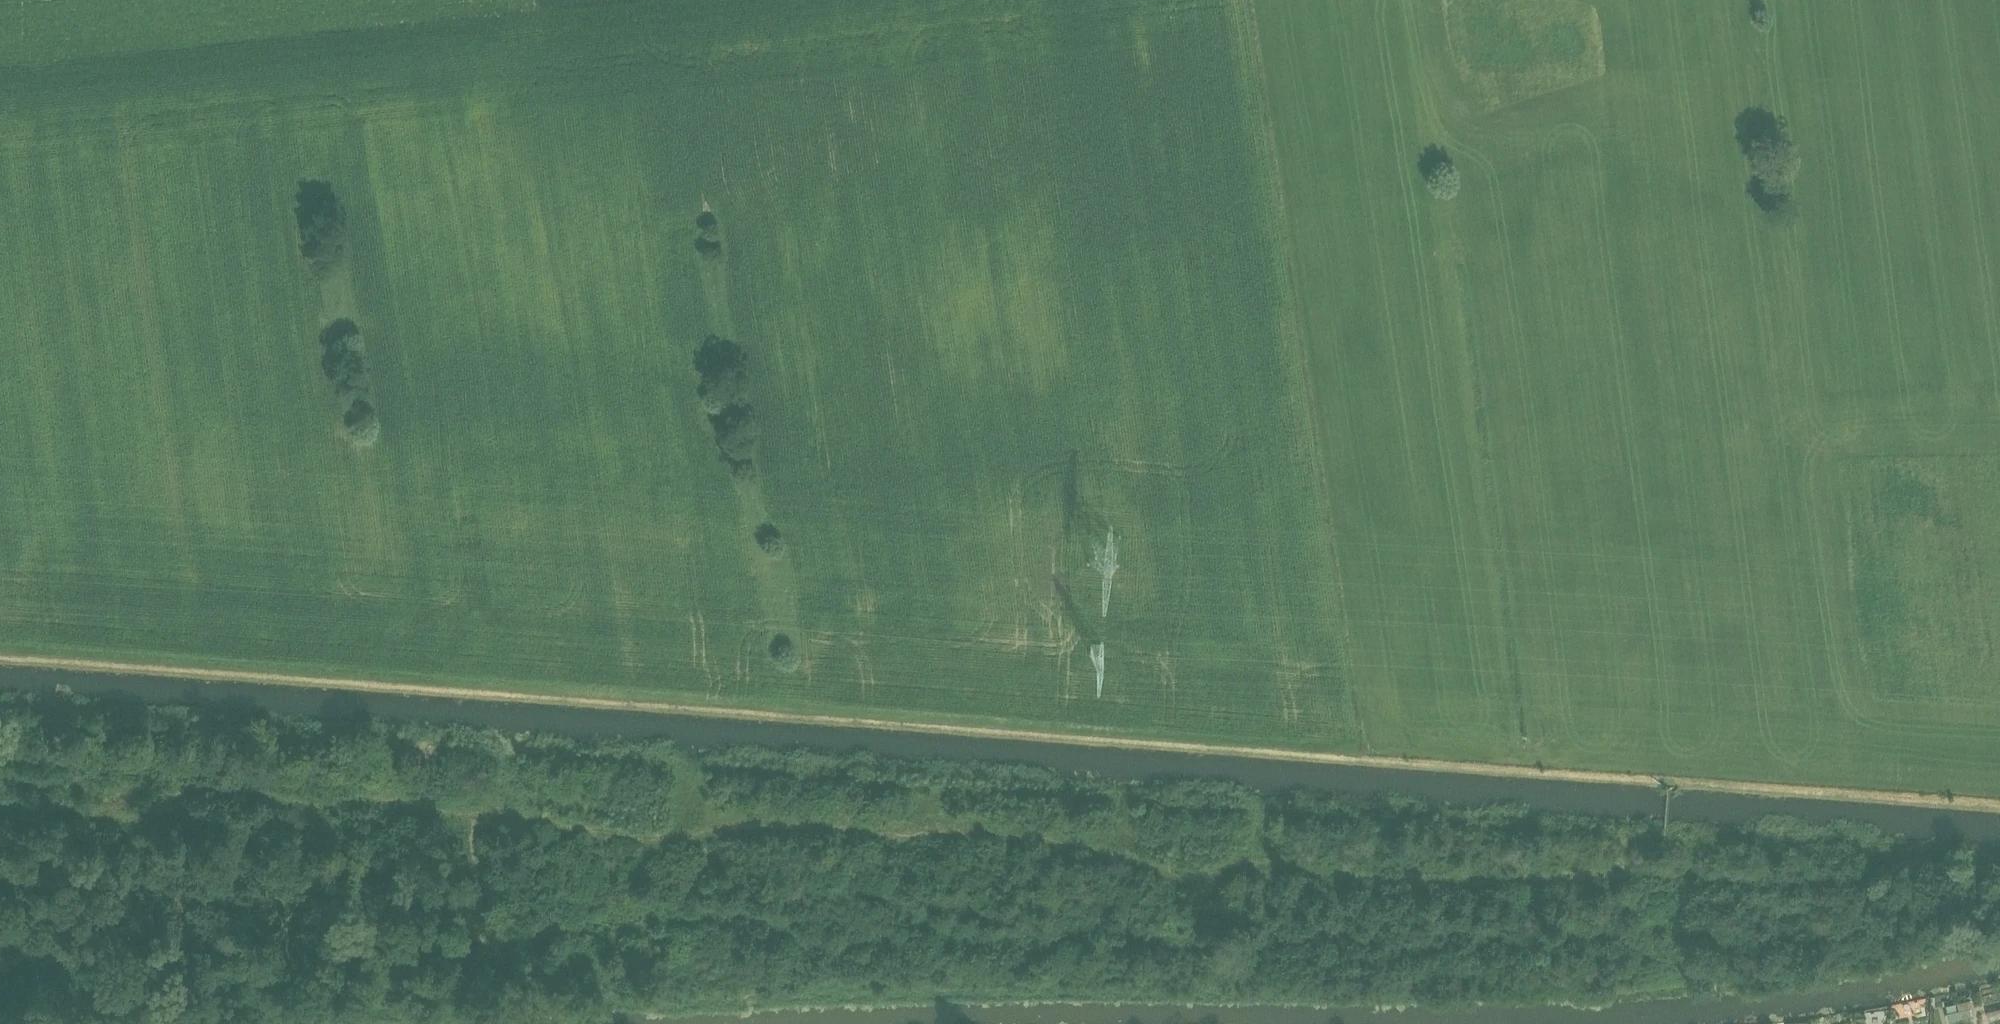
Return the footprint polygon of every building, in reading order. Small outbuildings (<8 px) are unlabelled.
[(1958,1002),(1959,1009),(1972,1006),(1971,999),(1958,1002)] [(1946,1005),(1948,1012),(1958,1009),(1956,1003),(1946,1005)] [(1961,1019),(1973,1016),(1971,1008),(1959,1011),(1961,1019)] [(1999,1018),(1999,1010),(1999,1009),(1988,1012),(1990,1020),(1999,1018)] [(1949,1022),(1961,1019),(1959,1011),(1947,1014),(1949,1022)]
